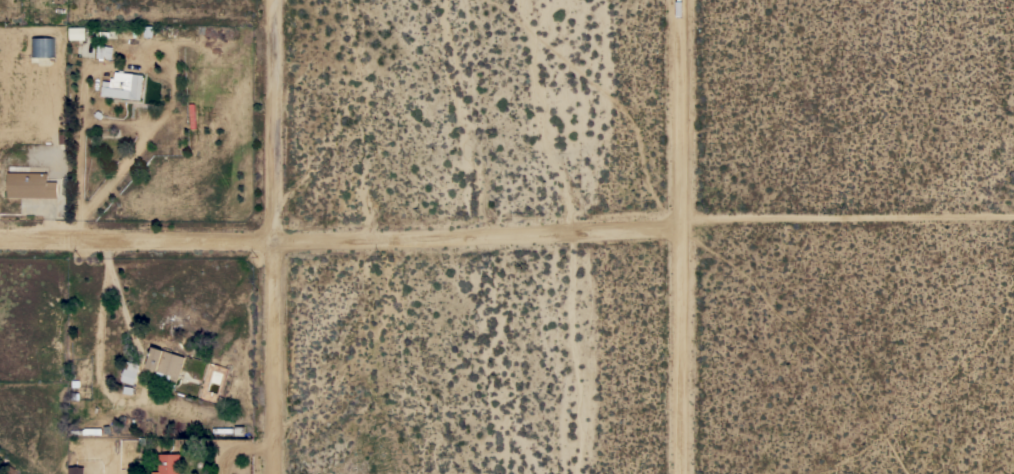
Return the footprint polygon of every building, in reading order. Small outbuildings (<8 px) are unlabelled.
[(70,40),(69,27),(86,27),(86,39),(70,40)] [(54,37),(55,57),(31,57),(31,38),(54,37)] [(107,45),(106,46),(111,47),(111,59),(103,58),(103,60),(98,59),(99,58),(96,58),(97,45),(107,45)] [(140,100),(101,95),(102,86),(103,80),(110,81),(111,78),(114,78),(115,72),(119,72),(119,70),(124,70),(124,72),(143,75),(140,100)] [(48,173),(48,181),(57,182),(57,198),(7,197),(7,172),(48,173)] [(177,383),(176,382),(174,388),(168,386),(169,380),(155,375),(156,371),(146,367),(152,346),(185,357),(177,383)] [(134,384),(121,381),(126,361),(139,365),(134,384)] [(180,453),(180,473),(152,473),(152,471),(159,471),(159,453),(180,453)] [(84,467),(84,473),(68,473),(68,466),(74,466),(79,466),(79,467),(84,467)]
